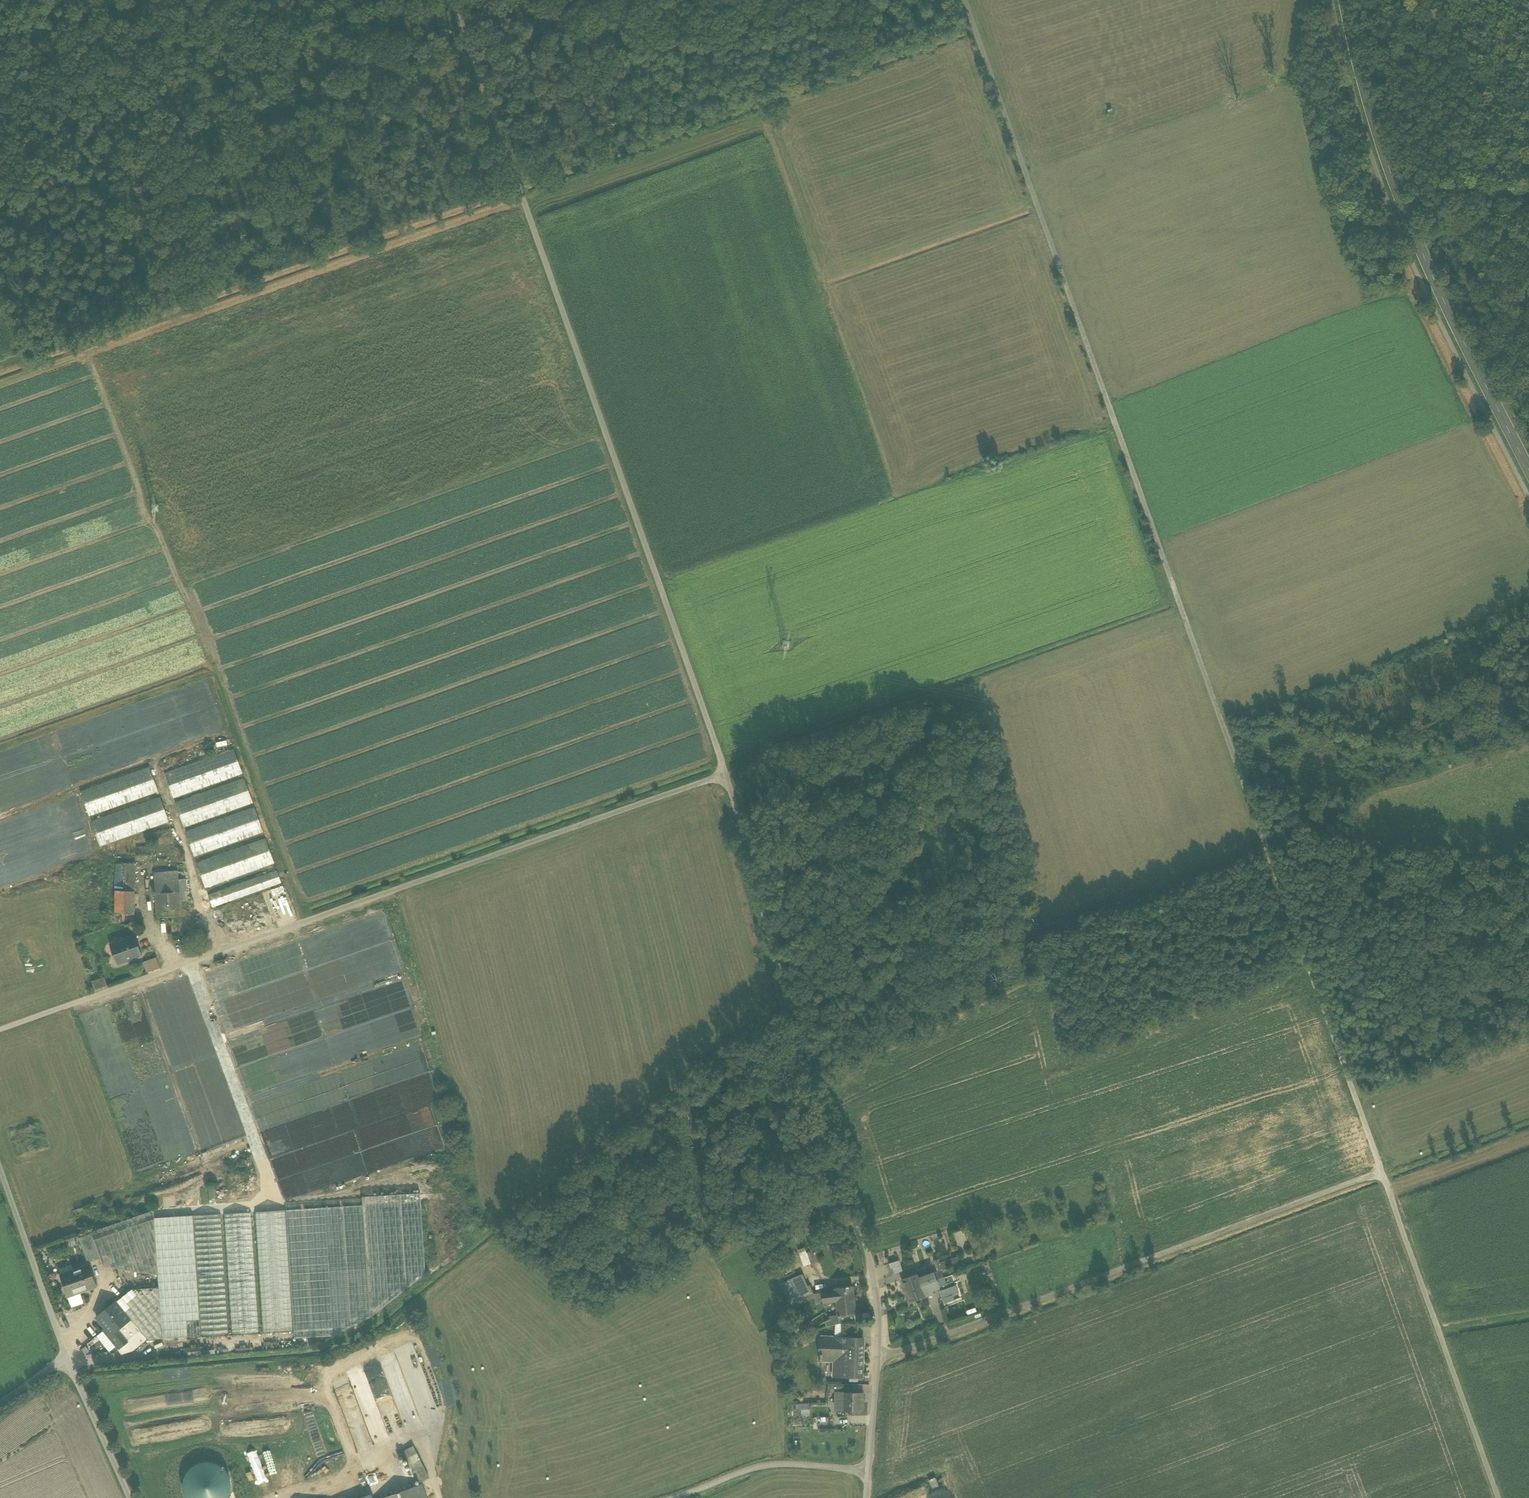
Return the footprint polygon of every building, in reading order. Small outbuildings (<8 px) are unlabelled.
[(165,773),(174,798),(243,774),(234,748),(165,773)] [(80,791),(90,816),(158,792),(149,766),(80,791)] [(175,802),(184,827),(253,803),(244,777),(175,802)] [(92,822),(101,847),(108,845),(169,823),(160,797),(92,822)] [(185,831),(195,857),(264,832),(255,806),(185,831)] [(197,864),(206,889),(275,864),(266,839),(197,864)] [(149,846),(138,846),(129,847),(130,856),(139,856),(149,855),(149,846)] [(116,864),(116,892),(134,892),(134,884),(130,884),(130,864),(116,864)] [(155,881),(179,879),(178,871),(154,873),(155,881)] [(208,895),(213,907),(282,883),(277,871),(208,895)] [(186,878),(179,879),(180,891),(181,901),(188,900),(186,878)] [(155,881),(156,893),(180,891),(179,879),(155,881)] [(156,893),(158,916),(182,914),(181,901),(180,891),(156,893)] [(116,914),(134,914),(134,892),(116,892),(116,914)] [(111,945),(117,964),(141,956),(133,934),(124,938),(125,940),(111,945)] [(143,962),(147,973),(160,968),(156,957),(143,962)] [(104,977),(92,981),(96,990),(107,986),(104,977)] [(216,1204),(215,1186),(208,1186),(210,1205),(216,1204)] [(363,1205),(286,1210),(294,1330),(294,1338),(333,1336),(370,1317),(425,1274),(420,1193),(362,1197),(362,1198),(363,1198),(363,1205)] [(175,1196),(163,1197),(164,1208),(175,1208),(175,1196)] [(103,1265),(158,1275),(154,1218),(153,1210),(91,1232),(92,1233),(100,1258),(103,1265)] [(263,1332),(294,1330),(286,1210),(255,1212),(263,1332)] [(224,1213),(232,1334),(259,1333),(252,1212),(224,1213)] [(221,1214),(193,1215),(201,1336),(229,1334),(221,1214)] [(162,1338),(201,1336),(193,1215),(154,1218),(158,1275),(159,1288),(159,1294),(162,1338)] [(79,1238),(88,1262),(100,1258),(92,1233),(79,1238)] [(804,1248),(798,1250),(804,1266),(810,1264),(804,1248)] [(812,1250),(806,1252),(809,1260),(815,1258),(812,1250)] [(972,1254),(975,1262),(983,1259),(980,1252),(972,1254)] [(942,1269),(955,1265),(953,1258),(939,1262),(942,1269)] [(933,1261),(937,1271),(941,1269),(942,1269),(939,1262),(938,1259),(933,1261)] [(888,1264),(892,1275),(903,1271),(899,1260),(888,1264)] [(61,1276),(74,1271),(72,1264),(58,1269),(61,1276)] [(63,1284),(67,1295),(80,1291),(96,1285),(96,1284),(94,1285),(87,1267),(90,1266),(89,1266),(74,1271),(61,1276),(61,1277),(64,1276),(67,1283),(63,1284)] [(933,1272),(936,1280),(943,1277),(941,1269),(937,1271),(933,1272)] [(901,1279),(905,1291),(936,1280),(933,1272),(918,1277),(917,1274),(901,1279)] [(810,1285),(808,1286),(802,1274),(790,1279),(801,1299),(813,1292),(810,1285)] [(946,1285),(943,1277),(936,1280),(939,1287),(946,1285)] [(801,1299),(790,1279),(783,1282),(792,1300),(795,1305),(801,1299)] [(939,1287),(936,1280),(905,1291),(910,1302),(925,1297),(925,1296),(924,1293),(927,1292),(928,1295),(933,1293),(932,1290),(939,1287)] [(789,1302),(792,1300),(783,1282),(779,1283),(789,1302)] [(834,1288),(835,1291),(822,1293),(823,1302),(836,1301),(838,1315),(855,1314),(855,1313),(852,1286),(834,1288)] [(939,1291),(942,1298),(952,1295),(955,1293),(952,1286),(939,1291)] [(132,1289),(116,1302),(124,1312),(130,1307),(127,1303),(137,1295),(159,1294),(159,1288),(132,1289)] [(83,1300),(80,1291),(67,1295),(70,1304),(71,1304),(73,1305),(74,1305),(76,1306),(79,1304),(80,1303),(82,1302),(83,1300)] [(813,1292),(801,1299),(802,1303),(814,1298),(814,1294),(813,1292)] [(814,1298),(815,1303),(823,1302),(822,1293),(814,1294),(814,1298)] [(118,1330),(128,1342),(140,1332),(146,1339),(162,1338),(159,1294),(137,1295),(127,1303),(130,1307),(124,1312),(130,1320),(118,1330)] [(952,1295),(942,1298),(944,1303),(954,1300),(952,1295)] [(108,1338),(118,1330),(130,1320),(124,1312),(116,1302),(97,1317),(105,1328),(103,1331),(108,1338)] [(841,1323),(856,1321),(856,1320),(855,1314),(838,1315),(839,1323),(841,1323)] [(835,1325),(839,1323),(838,1315),(830,1316),(830,1319),(826,1322),(827,1327),(835,1325)] [(858,1338),(858,1321),(856,1321),(841,1323),(841,1337),(858,1338)] [(118,1349),(118,1350),(128,1342),(118,1330),(108,1338),(115,1346),(118,1349)] [(108,1338),(103,1331),(96,1336),(109,1351),(115,1346),(108,1338)] [(146,1340),(146,1339),(140,1332),(128,1342),(118,1350),(118,1349),(117,1349),(121,1354),(133,1351),(146,1340)] [(834,1377),(861,1378),(862,1344),(858,1344),(858,1338),(841,1337),(835,1337),(820,1337),(819,1361),(822,1361),(822,1359),(835,1359),(834,1377)] [(90,1351),(85,1346),(81,1350),(85,1355),(90,1351)] [(827,1392),(836,1393),(836,1392),(846,1392),(846,1384),(828,1384),(827,1392)] [(835,1410),(861,1411),(861,1401),(861,1393),(846,1392),(836,1392),(836,1393),(835,1410)] [(790,1416),(801,1416),(801,1403),(789,1404),(790,1416)] [(810,1403),(801,1403),(801,1416),(810,1415),(810,1403)] [(241,1438),(292,1435),(291,1420),(240,1424),(241,1438)] [(413,1446),(404,1451),(404,1450),(397,1454),(399,1457),(406,1454),(420,1483),(429,1478),(413,1446)] [(229,1497),(231,1488),(230,1478),(225,1470),(217,1464),(208,1462),(199,1463),(190,1468),(185,1476),(182,1485),(183,1494),(186,1497),(228,1497),(229,1497)] [(936,1477),(928,1480),(932,1488),(939,1485),(936,1477)] [(422,1484),(384,1497),(427,1497),(422,1484)]
